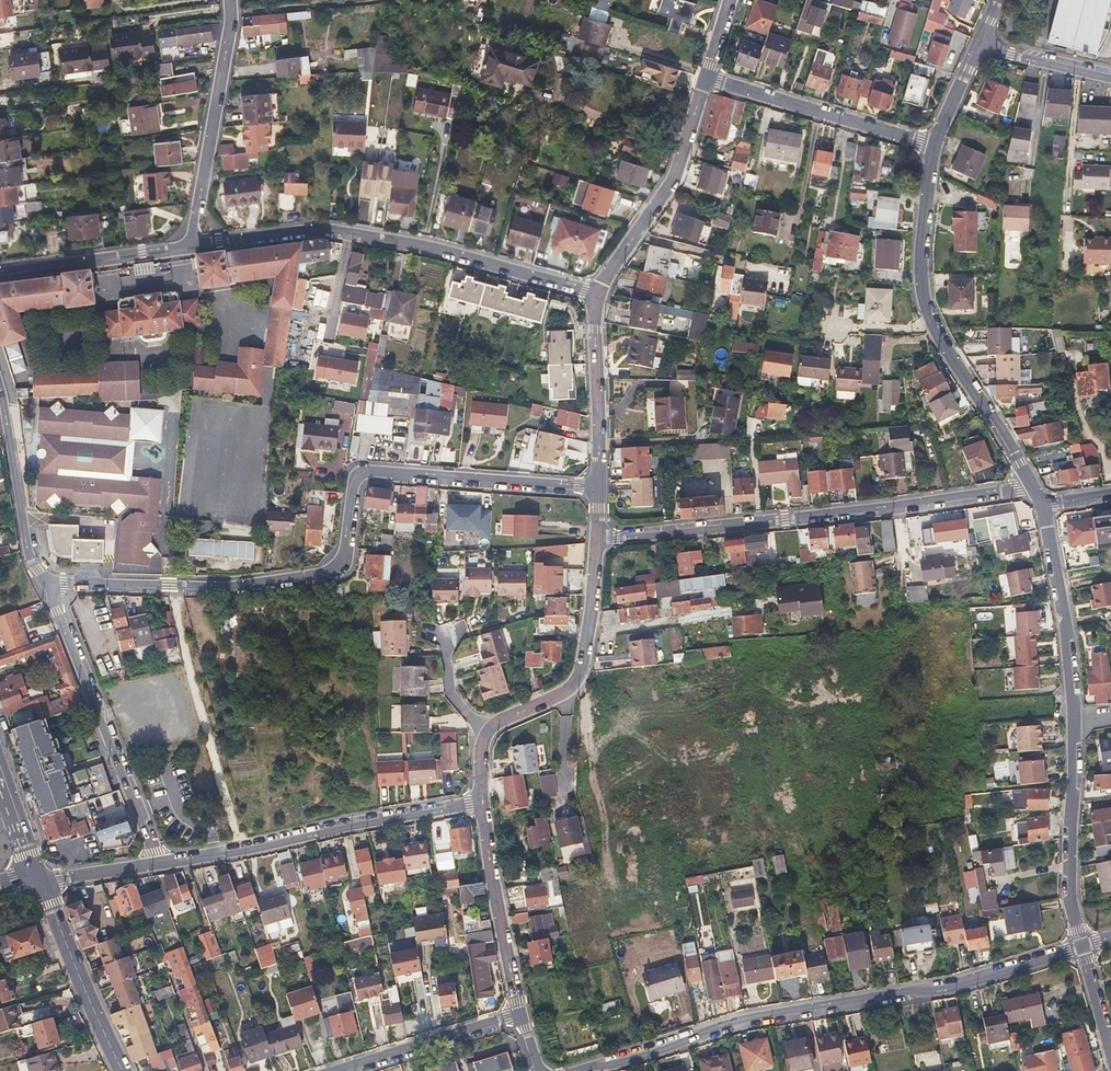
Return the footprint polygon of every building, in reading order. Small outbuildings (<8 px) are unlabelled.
[(3,17),(11,16),(10,9),(9,0),(0,0),(0,17),(3,17)] [(23,7),(23,0),(9,0),(10,9),(23,7)] [(34,8),(27,9),(28,13),(42,11),(41,0),(33,0),(34,8)] [(610,13),(613,1),(611,0),(593,0),(591,7),(610,13)] [(687,21),(695,24),(701,4),(688,0),(665,0),(661,13),(676,18),(672,31),(682,34),(687,21)] [(747,27),(768,34),(768,33),(778,7),(757,0),(747,27)] [(815,24),(822,27),(827,11),(814,6),(816,0),(806,0),(796,29),(812,34),(815,24)] [(817,0),(816,0),(814,6),(827,11),(830,12),(832,4),(817,0)] [(842,7),(851,9),(854,0),(834,0),(832,4),(842,7)] [(857,0),(854,0),(851,9),(859,11),(862,1),(857,0)] [(945,25),(949,17),(939,12),(942,0),(934,0),(929,17),(945,25)] [(954,0),(950,10),(965,17),(973,0),(954,0)] [(1047,38),(1082,47),(1081,50),(1086,52),(1087,49),(1096,51),(1098,43),(1102,44),(1110,27),(1110,0),(1057,0),(1047,38)] [(414,4),(412,21),(410,38),(416,38),(422,4),(419,4),(414,4)] [(607,24),(610,13),(591,7),(588,18),(607,24)] [(918,14),(899,8),(890,39),(908,45),(918,14)] [(289,20),(312,17),(311,9),(288,13),(289,20)] [(882,24),(883,21),(884,18),(859,11),(857,17),(882,24)] [(253,25),(247,25),(242,26),(243,36),(278,31),(276,13),(252,15),(253,25)] [(611,26),(607,24),(588,18),(586,17),(579,39),(605,47),(611,26)] [(939,31),(930,62),(938,64),(938,61),(943,63),(951,37),(954,38),(957,31),(945,25),(929,17),(926,25),(939,31)] [(217,38),(219,30),(220,22),(158,31),(159,46),(217,38)] [(151,35),(139,37),(128,38),(127,33),(110,35),(113,59),(140,55),(153,54),(151,35)] [(762,49),(759,57),(783,67),(792,41),(768,33),(768,34),(762,49)] [(755,69),(759,57),(762,49),(743,41),(736,61),(755,69)] [(275,47),(276,61),(287,59),(298,58),(297,44),(275,47)] [(503,77),(517,81),(531,85),(538,61),(490,47),(480,80),(500,86),(503,77)] [(100,51),(89,52),(87,52),(77,53),(77,48),(60,50),(63,74),(90,71),(103,69),(100,51)] [(344,59),(351,58),(359,57),(361,73),(371,72),(368,48),(343,51),(344,59)] [(825,90),(828,79),(833,64),(835,58),(833,55),(818,49),(806,84),(825,90)] [(548,52),(551,64),(554,76),(568,72),(564,57),(548,52)] [(915,63),(917,56),(902,52),(900,59),(915,63)] [(40,74),(38,64),(37,54),(10,58),(12,78),(40,74)] [(141,61),(140,55),(113,59),(114,65),(141,61)] [(308,56),(298,58),(300,77),(310,76),(308,56)] [(298,58),(287,59),(276,61),(278,78),(300,77),(298,58)] [(174,77),(172,69),(170,62),(153,64),(156,80),(161,79),(164,97),(196,91),(193,73),(174,77)] [(373,72),(383,73),(395,74),(405,74),(406,65),(374,63),(373,72)] [(679,70),(668,67),(657,63),(651,84),(672,91),(679,70)] [(925,95),(923,95),(921,94),(926,77),(919,75),(919,74),(932,78),(934,68),(915,63),(903,100),(922,105),(925,95)] [(90,76),(90,71),(63,74),(63,79),(90,76)] [(865,81),(854,78),(843,75),(837,93),(859,100),(861,95),(865,81)] [(870,104),(890,109),(897,84),(867,76),(865,81),(861,95),(871,98),(870,104)] [(989,78),(985,86),(981,94),(984,96),(980,104),(999,112),(1010,88),(989,78)] [(1025,81),(1020,101),(1035,104),(1039,84),(1025,81)] [(126,97),(126,98),(126,103),(138,101),(136,89),(125,91),(126,97)] [(459,97),(438,93),(417,89),(412,112),(454,121),(459,97)] [(1070,116),(1071,103),(1072,91),(1048,89),(1044,116),(1070,116)] [(724,137),(727,127),(730,117),(739,120),(744,102),(712,93),(701,130),(724,137)] [(242,108),(244,125),(267,123),(270,123),(268,94),(244,97),(245,107),(242,108)] [(12,105),(11,98),(0,99),(0,106),(12,105)] [(165,129),(163,116),(161,103),(130,108),(133,134),(165,129)] [(1081,106),(1079,133),(1110,133),(1110,107),(1081,106)] [(1016,115),(1005,160),(1009,160),(1012,149),(1027,152),(1032,131),(1017,127),(1020,116),(1016,115)] [(333,122),(332,146),(346,146),(354,147),(354,151),(362,151),(363,124),(333,122)] [(267,123),(244,125),(244,135),(245,144),(245,146),(265,144),(269,143),(267,123)] [(795,159),(797,146),(799,134),(768,128),(763,153),(795,159)] [(625,142),(624,146),(623,149),(649,158),(652,149),(648,148),(650,143),(620,134),(618,140),(625,142)] [(1064,159),(1065,148),(1065,137),(1054,136),(1053,158),(1064,159)] [(17,159),(19,159),(17,137),(6,139),(0,140),(0,161),(17,159)] [(181,164),(180,152),(178,140),(154,143),(157,166),(181,164)] [(854,156),(854,152),(856,142),(846,141),(844,154),(854,156)] [(218,155),(219,155),(224,155),(233,154),(232,143),(220,144),(218,155)] [(245,146),(246,152),(257,150),(265,149),(265,144),(245,146)] [(975,178),(981,166),(986,155),(966,145),(954,168),(975,178)] [(740,169),(744,170),(745,168),(749,150),(736,146),(730,166),(737,168),(740,169)] [(861,153),(854,152),(854,156),(850,181),(859,182),(859,179),(871,180),(874,151),(862,149),(861,153)] [(233,154),(224,155),(225,168),(258,164),(257,150),(246,152),(233,154)] [(827,174),(829,164),(831,152),(814,150),(810,171),(827,174)] [(1005,155),(998,153),(996,160),(1003,163),(1005,155)] [(618,158),(615,167),(612,177),(638,185),(644,166),(618,158)] [(14,186),(21,186),(17,159),(0,161),(0,188),(14,186)] [(722,168),(704,164),(699,185),(716,189),(722,168)] [(838,166),(829,164),(827,174),(826,177),(836,179),(838,166)] [(1110,190),(1110,166),(1085,166),(1085,172),(1076,171),(1075,188),(1110,190)] [(727,170),(722,168),(716,189),(721,191),(727,170)] [(744,170),(740,169),(737,168),(732,185),(739,187),(744,170)] [(165,185),(163,185),(161,185),(161,181),(164,181),(168,180),(167,170),(143,172),(145,201),(166,199),(165,185)] [(135,173),(137,202),(145,201),(143,172),(135,173)] [(308,182),(303,182),(298,182),(299,172),(287,172),(286,192),(279,191),(279,210),(297,210),(297,192),(307,192),(308,182)] [(256,178),(240,180),(224,182),(227,205),(259,200),(256,178)] [(580,180),(576,192),(573,203),(606,213),(613,191),(580,180)] [(389,193),(386,211),(413,215),(417,186),(390,183),(389,193)] [(9,205),(16,204),(14,186),(0,188),(0,206),(9,205)] [(864,187),(850,186),(849,187),(848,195),(863,197),(864,187)] [(330,187),(329,203),(338,203),(339,187),(330,187)] [(367,209),(386,211),(389,193),(369,191),(367,209)] [(469,229),(475,204),(460,200),(462,197),(452,194),(444,222),(469,229)] [(898,198),(888,197),(878,196),(875,218),(896,220),(898,198)] [(1002,205),(1001,228),(1027,229),(1028,202),(1019,201),(1019,206),(1012,206),(1002,205)] [(25,203),(26,208),(26,212),(37,211),(36,202),(25,203)] [(495,210),(475,204),(469,229),(489,234),(495,210)] [(0,206),(0,224),(9,223),(11,223),(9,205),(0,206)] [(147,208),(123,210),(127,236),(145,233),(144,223),(149,223),(147,208)] [(774,234),(776,223),(778,212),(756,208),(751,230),(774,234)] [(676,211),(674,231),(699,234),(701,213),(676,211)] [(954,213),(954,218),(954,224),(960,224),(960,229),(957,229),(957,250),(977,251),(979,212),(958,211),(958,213),(954,213)] [(66,217),(68,228),(69,239),(99,236),(96,213),(66,217)] [(543,224),(529,220),(515,216),(509,240),(537,248),(543,224)] [(562,247),(572,250),(580,224),(560,219),(552,245),(562,248),(562,247)] [(9,223),(0,224),(0,244),(6,243),(6,239),(12,238),(9,223)] [(580,224),(572,250),(580,252),(580,254),(590,258),(599,230),(580,224)] [(854,260),(854,258),(855,257),(862,258),(864,241),(857,240),(858,236),(825,231),(824,241),(820,241),(819,247),(814,246),(811,265),(820,266),(821,256),(841,258),(840,262),(845,263),(845,259),(854,260)] [(1110,262),(1110,236),(1101,236),(1101,240),(1095,240),(1085,239),(1084,260),(1110,262)] [(903,269),(903,255),(904,240),(883,240),(882,269),(903,269)] [(302,243),(301,245),(299,259),(329,258),(326,242),(320,241),(302,243)] [(223,254),(196,258),(200,286),(204,289),(224,285),(225,283),(276,276),(265,350),(263,364),(283,367),(291,309),(294,290),(299,259),(301,245),(223,256),(223,254)] [(668,276),(672,277),(676,278),(680,263),(671,261),(673,250),(653,245),(646,271),(668,276)] [(345,286),(351,287),(356,288),(362,259),(352,257),(345,286)] [(136,275),(155,273),(154,262),(135,264),(136,275)] [(738,292),(742,271),(733,270),(733,267),(724,266),(719,289),(738,292)] [(664,295),(668,276),(646,271),(644,270),(639,290),(664,295)] [(744,272),(742,271),(738,292),(740,293),(739,298),(762,301),(763,292),(765,282),(757,280),(758,277),(744,274),(744,272)] [(89,272),(63,276),(63,277),(4,285),(0,286),(0,343),(1,346),(15,341),(24,338),(16,311),(70,304),(71,307),(92,304),(93,302),(89,272)] [(525,297),(515,294),(504,291),(504,288),(497,286),(496,289),(470,282),(471,279),(465,278),(463,283),(452,280),(448,296),(457,299),(457,301),(540,324),(546,302),(533,299),(533,296),(526,294),(525,297)] [(971,281),(961,280),(951,280),(949,308),(969,308),(971,281)] [(385,310),(384,315),(383,320),(390,321),(388,331),(389,333),(407,337),(416,295),(387,289),(382,310),(385,310)] [(892,290),(868,289),(867,305),(859,304),(858,318),(889,320),(892,290)] [(291,309),(295,310),(299,311),(303,291),(294,290),(291,309)] [(102,318),(105,335),(107,337),(122,335),(123,337),(148,334),(148,335),(149,336),(150,338),(152,339),(153,339),(155,339),(162,338),(163,338),(164,337),(165,336),(165,335),(166,334),(166,333),(165,331),(183,328),(182,326),(196,324),(197,324),(198,322),(199,321),(196,304),(194,301),(179,303),(177,295),(174,292),(121,300),(118,303),(119,312),(105,314),(102,318)] [(366,302),(364,301),(362,301),(363,293),(354,292),(352,298),(343,296),(342,302),(365,307),(366,302)] [(715,296),(715,299),(714,302),(727,304),(725,315),(734,317),(737,300),(715,296)] [(632,297),(630,308),(628,318),(653,322),(657,302),(632,297)] [(663,304),(662,307),(661,311),(672,314),(674,306),(663,304)] [(344,314),(342,324),(340,334),(366,338),(370,319),(383,321),(383,320),(384,315),(385,310),(382,310),(372,308),(370,319),(344,314)] [(685,337),(693,338),(700,340),(706,312),(692,309),(685,337)] [(653,322),(628,318),(626,325),(651,330),(653,322)] [(263,364),(265,350),(239,348),(238,365),(217,362),(216,369),(202,367),(206,323),(198,322),(197,324),(196,324),(197,342),(193,341),(191,367),(194,367),(192,388),(259,395),(263,364)] [(989,356),(998,356),(1013,355),(1012,328),(988,329),(989,356)] [(576,390),(574,390),(573,390),(571,341),(573,341),(573,331),(545,332),(548,401),(576,399),(576,390)] [(387,335),(381,334),(380,335),(377,350),(377,353),(383,354),(387,335)] [(864,379),(869,379),(874,380),(876,358),(879,358),(880,334),(867,334),(864,379)] [(627,362),(641,365),(655,368),(660,341),(629,335),(627,344),(630,344),(627,362)] [(755,347),(751,346),(747,346),(747,344),(738,342),(739,338),(731,337),(729,349),(754,353),(755,347)] [(24,368),(15,341),(1,346),(9,373),(24,368)] [(358,398),(368,400),(374,367),(377,353),(377,350),(367,348),(358,398)] [(358,386),(364,364),(321,354),(316,377),(358,386)] [(1013,355),(998,356),(999,386),(1018,385),(1022,384),(1021,355),(1013,355)] [(831,359),(799,356),(797,377),(828,380),(831,359)] [(1083,371),(1077,372),(1079,396),(1097,394),(1097,391),(1110,389),(1110,386),(1108,362),(1089,364),(1089,370),(1083,371)] [(98,374),(34,376),(34,397),(99,393),(99,401),(139,399),(137,363),(97,364),(98,374)] [(863,364),(838,363),(836,389),(861,390),(863,364)] [(937,372),(935,368),(933,363),(916,370),(931,402),(929,403),(937,421),(958,411),(939,371),(937,372)] [(416,431),(432,433),(448,435),(449,421),(453,421),(455,409),(451,409),(452,392),(441,390),(442,386),(420,381),(421,378),(374,367),(368,400),(365,414),(385,416),(385,413),(392,414),(412,417),(413,405),(419,406),(417,417),(416,431)] [(891,380),(891,382),(891,403),(891,405),(898,405),(899,380),(891,380)] [(891,403),(891,382),(883,382),(883,403),(891,403)] [(1018,392),(1018,385),(999,386),(990,386),(992,395),(1000,394),(1006,394),(1007,403),(1013,402),(1012,393),(1018,392)] [(16,399),(22,399),(29,399),(29,389),(14,390),(16,399)] [(355,404),(334,399),(333,408),(352,412),(355,404)] [(679,431),(679,415),(678,399),(651,400),(652,432),(679,431)] [(730,438),(733,420),(735,403),(713,399),(708,434),(730,438)] [(60,402),(52,409),(58,417),(66,410),(60,402)] [(470,426),(487,427),(505,428),(507,405),(472,402),(470,426)] [(1018,427),(1023,426),(1028,425),(1027,417),(1031,416),(1030,412),(1032,412),(1031,403),(1024,404),(1024,406),(1014,409),(1018,427)] [(113,407),(106,414),(113,422),(120,415),(113,407)] [(543,407),(542,413),(552,415),(554,409),(543,407)] [(131,430),(132,416),(120,415),(113,422),(106,414),(66,410),(58,417),(52,409),(39,408),(36,433),(41,434),(40,449),(39,459),(35,500),(46,501),(54,494),(60,503),(110,508),(118,501),(124,509),(134,510),(133,517),(129,517),(122,524),(118,565),(148,568),(149,559),(143,552),(151,545),(152,535),(156,535),(161,481),(131,478),(131,475),(128,472),(130,454),(130,453),(133,450),(134,443),(135,442),(139,438),(140,430),(131,430)] [(133,409),(132,416),(131,430),(140,430),(139,438),(135,442),(163,445),(166,412),(133,409)] [(560,411),(559,417),(557,424),(576,429),(579,415),(560,411)] [(365,414),(363,425),(362,431),(390,434),(392,414),(385,413),(385,416),(365,414)] [(1058,420),(1015,431),(1018,438),(1032,435),(1035,445),(1063,439),(1058,420)] [(303,447),(308,447),(314,448),(314,445),(336,448),(339,427),(306,422),(303,447)] [(912,442),(910,442),(908,443),(908,439),(906,426),(887,428),(890,455),(901,454),(908,453),(912,453),(913,454),(912,442)] [(561,448),(564,437),(540,432),(533,462),(557,467),(560,456),(563,456),(564,448),(561,448)] [(812,442),(823,441),(822,433),(817,433),(811,433),(812,442)] [(971,473),(981,469),(991,465),(982,442),(962,450),(971,473)] [(728,445),(691,446),(692,461),(729,460),(728,445)] [(645,447),(624,447),(624,459),(630,459),(630,467),(624,467),(625,479),(631,479),(646,478),(646,470),(649,470),(651,470),(650,455),(645,455),(645,447)] [(1095,450),(1082,453),(1082,456),(1085,466),(1099,465),(1095,450)] [(908,453),(901,454),(905,470),(912,469),(908,453)] [(890,455),(879,456),(880,465),(883,465),(886,480),(907,478),(905,470),(901,454),(890,455)] [(1075,467),(1080,466),(1085,466),(1082,456),(1072,458),(1073,460),(1075,467)] [(859,457),(852,458),(853,470),(860,469),(859,457)] [(789,498),(801,497),(797,460),(757,464),(759,485),(787,482),(789,498)] [(1082,479),(1080,466),(1075,467),(1073,460),(1053,464),(1054,471),(1057,470),(1059,482),(1068,481),(1068,483),(1072,483),(1071,480),(1082,479)] [(1080,466),(1082,479),(1090,478),(1090,480),(1093,480),(1092,477),(1102,476),(1100,465),(1099,465),(1085,466),(1080,466)] [(812,491),(829,489),(827,473),(826,470),(809,472),(812,491)] [(827,473),(829,489),(853,486),(851,470),(827,473)] [(1051,484),(1059,482),(1057,470),(1054,471),(1049,472),(1051,484)] [(651,506),(650,478),(649,478),(646,478),(631,479),(631,507),(651,506)] [(731,483),(731,493),(732,504),(753,502),(751,481),(731,483)] [(415,487),(414,496),(414,506),(413,524),(424,524),(424,531),(436,531),(437,511),(432,511),(431,514),(425,513),(426,488),(415,487)] [(307,496),(316,497),(324,498),(325,490),(308,489),(307,496)] [(367,507),(376,508),(386,510),(389,492),(370,489),(367,507)] [(724,516),(722,493),(682,496),(683,519),(724,516)] [(52,509),(60,503),(54,494),(46,501),(52,509)] [(118,501),(110,508),(116,516),(124,509),(118,501)] [(413,533),(413,524),(414,506),(399,505),(397,533),(413,533)] [(317,538),(319,538),(321,538),(322,515),(318,515),(319,507),(308,506),(306,545),(317,546),(317,538)] [(265,530),(278,531),(291,531),(292,513),(266,512),(265,530)] [(978,519),(983,541),(995,538),(1011,535),(1006,513),(978,519)] [(502,515),(502,534),(536,535),(537,516),(502,515)] [(1093,521),(1097,542),(1098,549),(1110,547),(1110,517),(1093,521)] [(895,551),(892,519),(882,519),(885,552),(895,551)] [(1097,542),(1093,521),(1067,526),(1071,547),(1097,542)] [(857,532),(856,528),(856,524),(844,525),(844,528),(837,529),(839,549),(843,549),(843,546),(857,544),(857,532)] [(918,526),(919,541),(928,540),(927,525),(918,526)] [(60,557),(63,558),(64,558),(72,558),(72,561),(103,563),(104,540),(77,538),(77,528),(49,526),(52,550),(53,551),(54,553),(56,555),(59,557),(60,557)] [(826,529),(817,530),(808,531),(811,550),(828,548),(826,529)] [(866,532),(857,532),(857,544),(858,555),(873,553),(873,545),(868,546),(866,532)] [(1011,535),(995,538),(998,551),(1003,550),(1003,554),(1010,553),(1012,558),(1019,556),(1018,552),(1028,549),(1024,532),(1011,535)] [(384,535),(383,551),(396,552),(397,536),(384,535)] [(743,538),(744,548),(747,548),(765,546),(764,536),(743,538)] [(252,562),(253,542),(190,538),(189,559),(252,562)] [(742,540),(733,541),(724,542),(725,553),(739,551),(744,551),(744,548),(743,538),(742,538),(742,540)] [(533,594),(561,595),(563,568),(543,567),(543,555),(575,553),(574,544),(534,547),(533,594)] [(157,553),(151,545),(143,552),(149,559),(157,553)] [(814,561),(814,558),(814,556),(807,557),(806,546),(800,547),(802,562),(814,561)] [(9,556),(6,547),(0,549),(0,559),(9,556)] [(692,568),(695,568),(698,567),(697,562),(700,561),(699,554),(699,550),(676,552),(678,573),(692,572),(692,568)] [(709,574),(706,553),(699,554),(700,561),(702,575),(709,574)] [(365,568),(365,574),(365,580),(371,580),(371,591),(386,591),(388,557),(364,557),(363,568),(365,568)] [(745,560),(747,569),(767,567),(766,557),(749,559),(745,560)] [(943,575),(942,567),(942,558),(922,560),(923,578),(943,575)] [(876,591),(872,560),(850,563),(855,594),(876,591)] [(663,566),(652,568),(652,571),(653,578),(654,581),(654,583),(665,582),(663,566)] [(1031,567),(1005,572),(1010,595),(1030,591),(1027,577),(1033,576),(1031,567)] [(583,570),(563,568),(561,595),(582,596),(583,570)] [(489,569),(464,569),(464,597),(475,597),(475,592),(479,592),(490,592),(489,569)] [(525,571),(497,571),(497,594),(526,594),(525,571)] [(652,571),(635,574),(635,580),(653,578),(652,571)] [(652,597),(664,596),(677,594),(680,594),(679,590),(724,585),(722,574),(665,582),(654,583),(654,581),(653,578),(635,580),(636,585),(614,588),(616,601),(643,598),(643,595),(646,594),(647,596),(652,595),(652,597)] [(457,580),(431,580),(431,603),(457,603),(457,580)] [(1100,603),(1102,603),(1102,608),(1110,607),(1110,582),(1095,585),(1098,603),(1100,603)] [(819,583),(778,588),(780,607),(804,604),(805,614),(822,612),(819,583)] [(906,601),(917,600),(928,599),(927,584),(905,585),(906,601)] [(639,615),(639,619),(707,611),(707,609),(738,606),(737,596),(630,607),(631,617),(639,615)] [(568,617),(568,607),(569,598),(546,597),(545,616),(568,617)] [(964,609),(964,600),(949,601),(949,610),(964,609)] [(1031,612),(1031,603),(1014,604),(1016,636),(1034,635),(1038,635),(1037,611),(1031,612)] [(16,612),(17,615),(18,618),(40,609),(38,604),(16,612)] [(601,609),(600,616),(599,623),(623,620),(621,606),(601,609)] [(121,607),(110,610),(113,620),(117,632),(120,642),(119,643),(122,653),(138,648),(135,638),(132,639),(121,607)] [(107,624),(109,623),(111,623),(108,612),(103,613),(107,624)] [(167,629),(175,627),(171,612),(162,614),(167,629)] [(7,648),(8,653),(29,646),(25,635),(19,638),(14,626),(17,624),(13,614),(0,619),(0,631),(3,630),(8,642),(5,643),(7,648)] [(138,648),(155,643),(146,614),(129,619),(135,638),(138,648)] [(733,618),(735,635),(763,632),(761,615),(733,618)] [(380,623),(382,658),(406,658),(404,622),(380,623)] [(157,643),(158,643),(158,642),(160,648),(174,644),(176,650),(181,649),(175,627),(167,629),(154,633),(157,643)] [(500,629),(481,635),(486,650),(487,653),(482,655),(486,668),(501,663),(510,661),(500,629)] [(1016,636),(1013,636),(1015,666),(1036,664),(1034,635),(1016,636)] [(83,706),(73,680),(57,637),(0,658),(0,669),(52,651),(56,660),(50,662),(54,673),(60,671),(65,687),(59,689),(62,699),(61,700),(62,701),(50,705),(51,711),(50,709),(38,713),(41,721),(43,720),(83,706)] [(629,641),(632,666),(655,664),(652,639),(629,641)] [(535,650),(526,649),(526,667),(544,668),(544,661),(557,662),(558,649),(561,649),(561,642),(543,641),(542,652),(534,652),(535,650)] [(684,651),(685,660),(730,655),(728,645),(704,649),(684,651)] [(1110,689),(1110,658),(1110,650),(1094,652),(1096,670),(1097,674),(1089,676),(1091,691),(1098,691),(1100,703),(1110,702),(1108,689),(1110,689)] [(486,668),(480,670),(483,681),(485,687),(482,688),(480,688),(485,700),(510,692),(501,663),(486,668)] [(1015,666),(1012,666),(1014,696),(1038,694),(1036,664),(1015,666)] [(409,690),(409,698),(426,697),(426,688),(422,688),(422,682),(422,668),(402,668),(402,690),(409,690)] [(37,711),(38,713),(50,709),(46,699),(32,704),(30,698),(29,699),(22,677),(7,682),(8,685),(0,688),(0,694),(8,717),(36,708),(37,711)] [(426,707),(402,707),(402,734),(429,735),(428,726),(426,726),(426,719),(426,707)] [(110,784),(103,763),(70,774),(65,776),(63,770),(67,768),(65,760),(63,761),(60,753),(58,754),(51,733),(48,734),(43,720),(41,721),(13,731),(25,771),(28,770),(30,778),(28,779),(31,788),(38,810),(41,818),(41,817),(85,802),(106,795),(103,786),(110,784)] [(1039,723),(1014,725),(1017,751),(1041,748),(1040,740),(1039,731),(1039,723)] [(1101,741),(1105,762),(1110,761),(1110,740),(1101,741)] [(512,746),(516,774),(538,771),(534,743),(512,746)] [(454,748),(439,748),(441,775),(455,775),(454,748)] [(878,760),(878,769),(892,767),(891,758),(878,760)] [(1042,758),(1017,761),(1019,784),(1047,781),(1046,772),(1044,772),(1042,758)] [(434,761),(409,763),(410,782),(411,786),(419,785),(419,782),(426,781),(436,780),(434,761)] [(404,762),(379,764),(381,787),(397,786),(397,783),(406,782),(404,762)] [(1099,787),(1110,786),(1110,773),(1097,774),(1099,787)] [(549,792),(546,777),(539,778),(542,794),(549,792)] [(38,810),(31,788),(23,791),(30,812),(38,810)] [(1045,789),(1036,789),(1026,789),(1026,788),(1012,790),(1013,809),(1046,807),(1045,789)] [(88,811),(85,802),(41,817),(50,843),(75,835),(77,838),(90,834),(85,821),(75,824),(74,820),(66,822),(63,815),(68,813),(75,815),(88,811)] [(1110,820),(1110,810),(1091,813),(1093,823),(1110,820)] [(1019,822),(1023,844),(1034,842),(1033,839),(1049,836),(1045,815),(1029,818),(1029,820),(1019,822)] [(138,834),(131,816),(118,821),(119,826),(107,830),(106,825),(97,828),(105,851),(132,847),(138,834)] [(534,819),(534,822),(535,825),(528,827),(531,844),(552,840),(547,816),(534,819)] [(582,817),(568,820),(555,822),(560,846),(587,840),(582,817)] [(1093,823),(1099,856),(1110,854),(1110,835),(1110,833),(1110,820),(1093,823)] [(453,851),(461,849),(469,848),(465,828),(449,830),(453,851)] [(971,853),(978,852),(975,836),(968,838),(971,853)] [(425,842),(400,846),(402,860),(404,870),(429,866),(425,842)] [(361,889),(362,895),(371,893),(368,874),(373,873),(368,848),(353,851),(361,889)] [(984,864),(985,864),(986,864),(986,867),(992,865),(994,875),(1010,872),(1009,870),(1018,868),(1014,849),(1001,852),(1000,848),(978,852),(971,853),(972,861),(979,859),(979,862),(983,861),(984,864)] [(341,856),(319,861),(324,881),(346,877),(341,856)] [(539,872),(538,864),(536,856),(512,861),(515,876),(539,872)] [(324,881),(319,861),(319,859),(299,865),(306,890),(326,885),(324,881)] [(384,863),(374,864),(378,885),(406,881),(404,870),(402,860),(393,861),(393,859),(383,860),(384,863)] [(291,860),(285,862),(280,863),(284,877),(295,874),(291,860)] [(1100,877),(1104,892),(1110,890),(1110,860),(1097,863),(1100,877)] [(559,879),(558,872),(557,866),(541,869),(544,881),(553,880),(559,879)] [(982,867),(974,869),(975,876),(977,887),(979,893),(986,891),(982,867)] [(456,873),(438,876),(440,890),(458,886),(456,873)] [(186,885),(178,888),(174,875),(164,879),(173,904),(183,901),(183,900),(191,897),(186,885)] [(233,890),(228,875),(208,883),(213,898),(202,902),(209,922),(231,914),(241,911),(233,890)] [(970,888),(977,887),(975,876),(968,878),(970,888)] [(556,895),(562,894),(559,879),(553,880),(556,895)] [(481,882),(458,886),(461,904),(473,901),(471,894),(483,892),(481,882)] [(250,884),(233,890),(241,911),(258,906),(250,884)] [(121,915),(143,908),(138,893),(135,885),(117,892),(119,899),(116,900),(121,915)] [(548,904),(546,895),(545,887),(525,890),(528,907),(548,904)] [(367,919),(362,895),(361,889),(347,892),(351,913),(355,912),(357,921),(367,919)] [(138,893),(143,908),(150,905),(145,890),(138,893)] [(742,897),(742,893),(741,890),(732,892),(735,907),(751,904),(749,895),(742,897)] [(982,910),(990,909),(998,907),(995,890),(986,891),(979,893),(982,910)] [(258,906),(261,914),(265,926),(290,918),(283,893),(256,901),(258,906)] [(76,901),(76,899),(68,896),(64,903),(65,907),(74,904),(76,901)] [(827,931),(825,922),(824,912),(825,912),(822,899),(814,900),(820,932),(827,931)] [(1004,906),(1006,920),(1009,934),(1041,928),(1037,900),(1004,906)] [(77,903),(76,901),(74,904),(65,907),(71,922),(73,926),(88,920),(83,909),(80,901),(77,903)] [(928,913),(938,911),(936,901),(926,904),(928,913)] [(843,929),(841,916),(838,903),(830,905),(835,931),(843,929)] [(93,912),(83,909),(88,920),(94,913),(93,912)] [(231,914),(234,923),(243,920),(241,911),(231,914)] [(879,921),(887,919),(886,911),(877,913),(879,921)] [(447,938),(443,913),(414,918),(419,942),(447,938)] [(466,945),(493,940),(492,937),(489,919),(480,921),(478,913),(462,916),(466,945)] [(529,913),(511,916),(512,925),(530,922),(533,941),(547,939),(546,930),(543,916),(530,918),(529,913)] [(551,915),(543,916),(546,930),(553,929),(551,915)] [(966,942),(964,932),(961,915),(940,920),(945,946),(966,942)] [(91,927),(88,920),(73,926),(75,933),(91,927)] [(889,931),(892,947),(904,945),(906,956),(934,951),(929,924),(889,931)] [(894,957),(892,947),(889,931),(889,930),(879,932),(878,926),(871,928),(877,961),(894,957)] [(9,954),(13,953),(16,964),(43,955),(34,927),(0,938),(0,941),(5,956),(9,954)] [(80,943),(83,950),(96,945),(98,945),(95,937),(91,927),(75,933),(80,943)] [(96,928),(91,927),(95,937),(99,930),(99,929),(96,928)] [(985,927),(964,932),(966,942),(968,950),(989,946),(985,927)] [(371,936),(370,932),(369,928),(362,930),(363,937),(371,936)] [(861,930),(852,932),(843,933),(850,970),(868,966),(861,930)] [(206,954),(210,952),(214,951),(207,933),(199,936),(206,954)] [(363,937),(354,939),(356,947),(372,943),(371,936),(363,937)] [(830,959),(838,957),(846,955),(842,936),(826,939),(830,959)] [(96,945),(104,966),(105,966),(123,959),(116,938),(98,945),(96,945)] [(547,939),(533,941),(528,941),(530,962),(551,960),(548,938),(547,939)] [(354,939),(339,943),(341,950),(356,947),(354,939)] [(497,960),(493,940),(466,945),(467,952),(470,952),(472,964),(497,960)] [(311,942),(301,945),(303,952),(313,950),(311,942)] [(254,951),(257,959),(260,969),(276,964),(277,963),(273,949),(271,945),(254,951)] [(296,947),(290,948),(292,956),(299,954),(296,947)] [(417,947),(389,954),(395,984),(422,978),(417,947)] [(175,951),(191,994),(202,1025),(193,1029),(195,1033),(204,1030),(209,1042),(216,1039),(183,948),(175,951)] [(260,969),(257,959),(254,951),(253,948),(244,951),(251,972),(260,969)] [(234,950),(231,951),(228,952),(234,965),(240,963),(234,950)] [(720,964),(726,997),(741,994),(733,951),(718,955),(719,960),(720,964)] [(802,952),(771,958),(775,978),(775,979),(806,973),(803,958),(802,952)] [(718,955),(718,954),(701,957),(702,963),(719,960),(718,955)] [(775,978),(771,958),(770,954),(741,959),(745,982),(775,978)] [(824,954),(803,958),(806,973),(808,981),(817,979),(828,977),(829,976),(824,954)] [(684,958),(687,972),(690,985),(703,983),(698,955),(684,958)] [(123,959),(105,966),(112,986),(113,986),(131,979),(135,978),(128,957),(123,959)] [(709,1001),(726,997),(720,964),(719,960),(702,963),(709,1001)] [(676,968),(660,972),(645,977),(650,990),(652,996),(681,986),(676,968)] [(26,972),(27,975),(28,978),(37,975),(35,969),(26,972)] [(383,993),(379,975),(353,980),(358,1000),(377,995),(377,994),(383,993)] [(2,1004),(16,999),(13,992),(10,993),(6,978),(0,980),(0,997),(2,1004)] [(113,986),(123,1011),(139,1005),(141,1005),(138,998),(131,979),(113,986)] [(457,1004),(455,993),(454,983),(436,985),(440,1006),(457,1004)] [(172,986),(164,989),(157,991),(160,999),(175,994),(172,986)] [(312,986),(287,994),(293,1015),(295,1020),(320,1011),(319,1008),(316,998),(312,986)] [(402,1020),(399,1004),(396,988),(388,989),(391,1005),(380,1007),(384,1024),(402,1020)] [(1002,1001),(1005,1015),(1006,1021),(1030,1017),(1032,1028),(1045,1025),(1039,994),(1006,1000),(1002,1001)] [(316,998),(319,1008),(320,1011),(326,1009),(322,996),(316,998)] [(212,998),(204,1001),(209,1014),(217,1012),(212,998)] [(354,1030),(350,1016),(346,1002),(337,1005),(339,1013),(322,1018),(328,1038),(354,1030)] [(1071,1020),(1069,1012),(1068,1004),(1058,1005),(1061,1022),(1071,1020)] [(18,1022),(17,1016),(20,1015),(16,1005),(0,1010),(0,1033),(20,1027),(18,1022)] [(144,1022),(139,1005),(123,1011),(111,1015),(115,1026),(127,1020),(137,1042),(126,1048),(133,1063),(149,1056),(155,1054),(150,1038),(151,1038),(145,1021),(144,1022)] [(963,1035),(957,1007),(949,1009),(949,1011),(933,1015),(939,1040),(963,1035)] [(280,1019),(283,1030),(297,1026),(295,1020),(293,1015),(280,1019)] [(1006,1021),(1005,1015),(995,1017),(994,1015),(982,1017),(987,1043),(1010,1038),(1006,1021)] [(322,1038),(319,1027),(315,1016),(307,1019),(309,1024),(299,1028),(304,1044),(322,1038)] [(27,1037),(31,1036),(35,1035),(38,1049),(59,1043),(52,1018),(24,1026),(27,1037)] [(266,1036),(272,1055),(303,1045),(297,1026),(283,1030),(266,1036)] [(251,1061),(272,1055),(266,1036),(264,1032),(263,1028),(242,1034),(251,1061)] [(1062,1033),(1069,1057),(1087,1052),(1081,1028),(1062,1033)] [(821,1065),(831,1063),(842,1061),(836,1034),(815,1039),(821,1065)] [(196,1036),(209,1070),(213,1070),(216,1070),(210,1055),(208,1055),(204,1043),(203,1044),(199,1035),(196,1036)] [(867,1038),(856,1041),(845,1043),(850,1066),(871,1061),(867,1038)] [(810,1053),(807,1039),(782,1044),(787,1070),(795,1070),(812,1067),(810,1053)] [(751,1043),(737,1046),(743,1070),(749,1070),(771,1067),(765,1040),(751,1043)] [(224,1051),(227,1061),(241,1056),(237,1047),(224,1051)] [(152,1065),(154,1070),(159,1070),(167,1068),(163,1059),(168,1057),(173,1056),(170,1048),(155,1054),(149,1056),(152,1065)] [(1037,1054),(1021,1058),(1024,1070),(1056,1070),(1056,1069),(1052,1051),(1037,1054)] [(509,1052),(468,1064),(470,1070),(514,1070),(509,1052)] [(1069,1057),(1073,1070),(1093,1070),(1087,1052),(1069,1057)] [(54,1064),(51,1065),(48,1053),(26,1059),(30,1070),(56,1070),(54,1064)] [(188,1057),(180,1059),(184,1070),(203,1070),(196,1054),(188,1057)] [(168,1057),(173,1070),(177,1068),(173,1056),(168,1057)] [(241,1056),(227,1061),(231,1070),(246,1070),(241,1056)] [(726,1056),(699,1061),(701,1070),(729,1070),(726,1056)] [(457,1060),(419,1070),(460,1070),(457,1060)]
